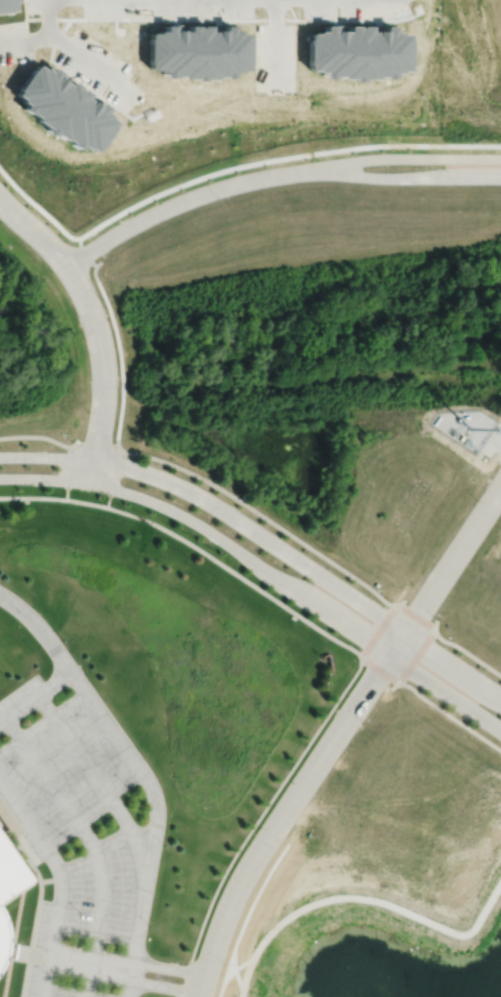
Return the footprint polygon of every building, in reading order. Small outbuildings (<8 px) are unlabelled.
[(28,880),(0,840),(0,900),(28,880)]
